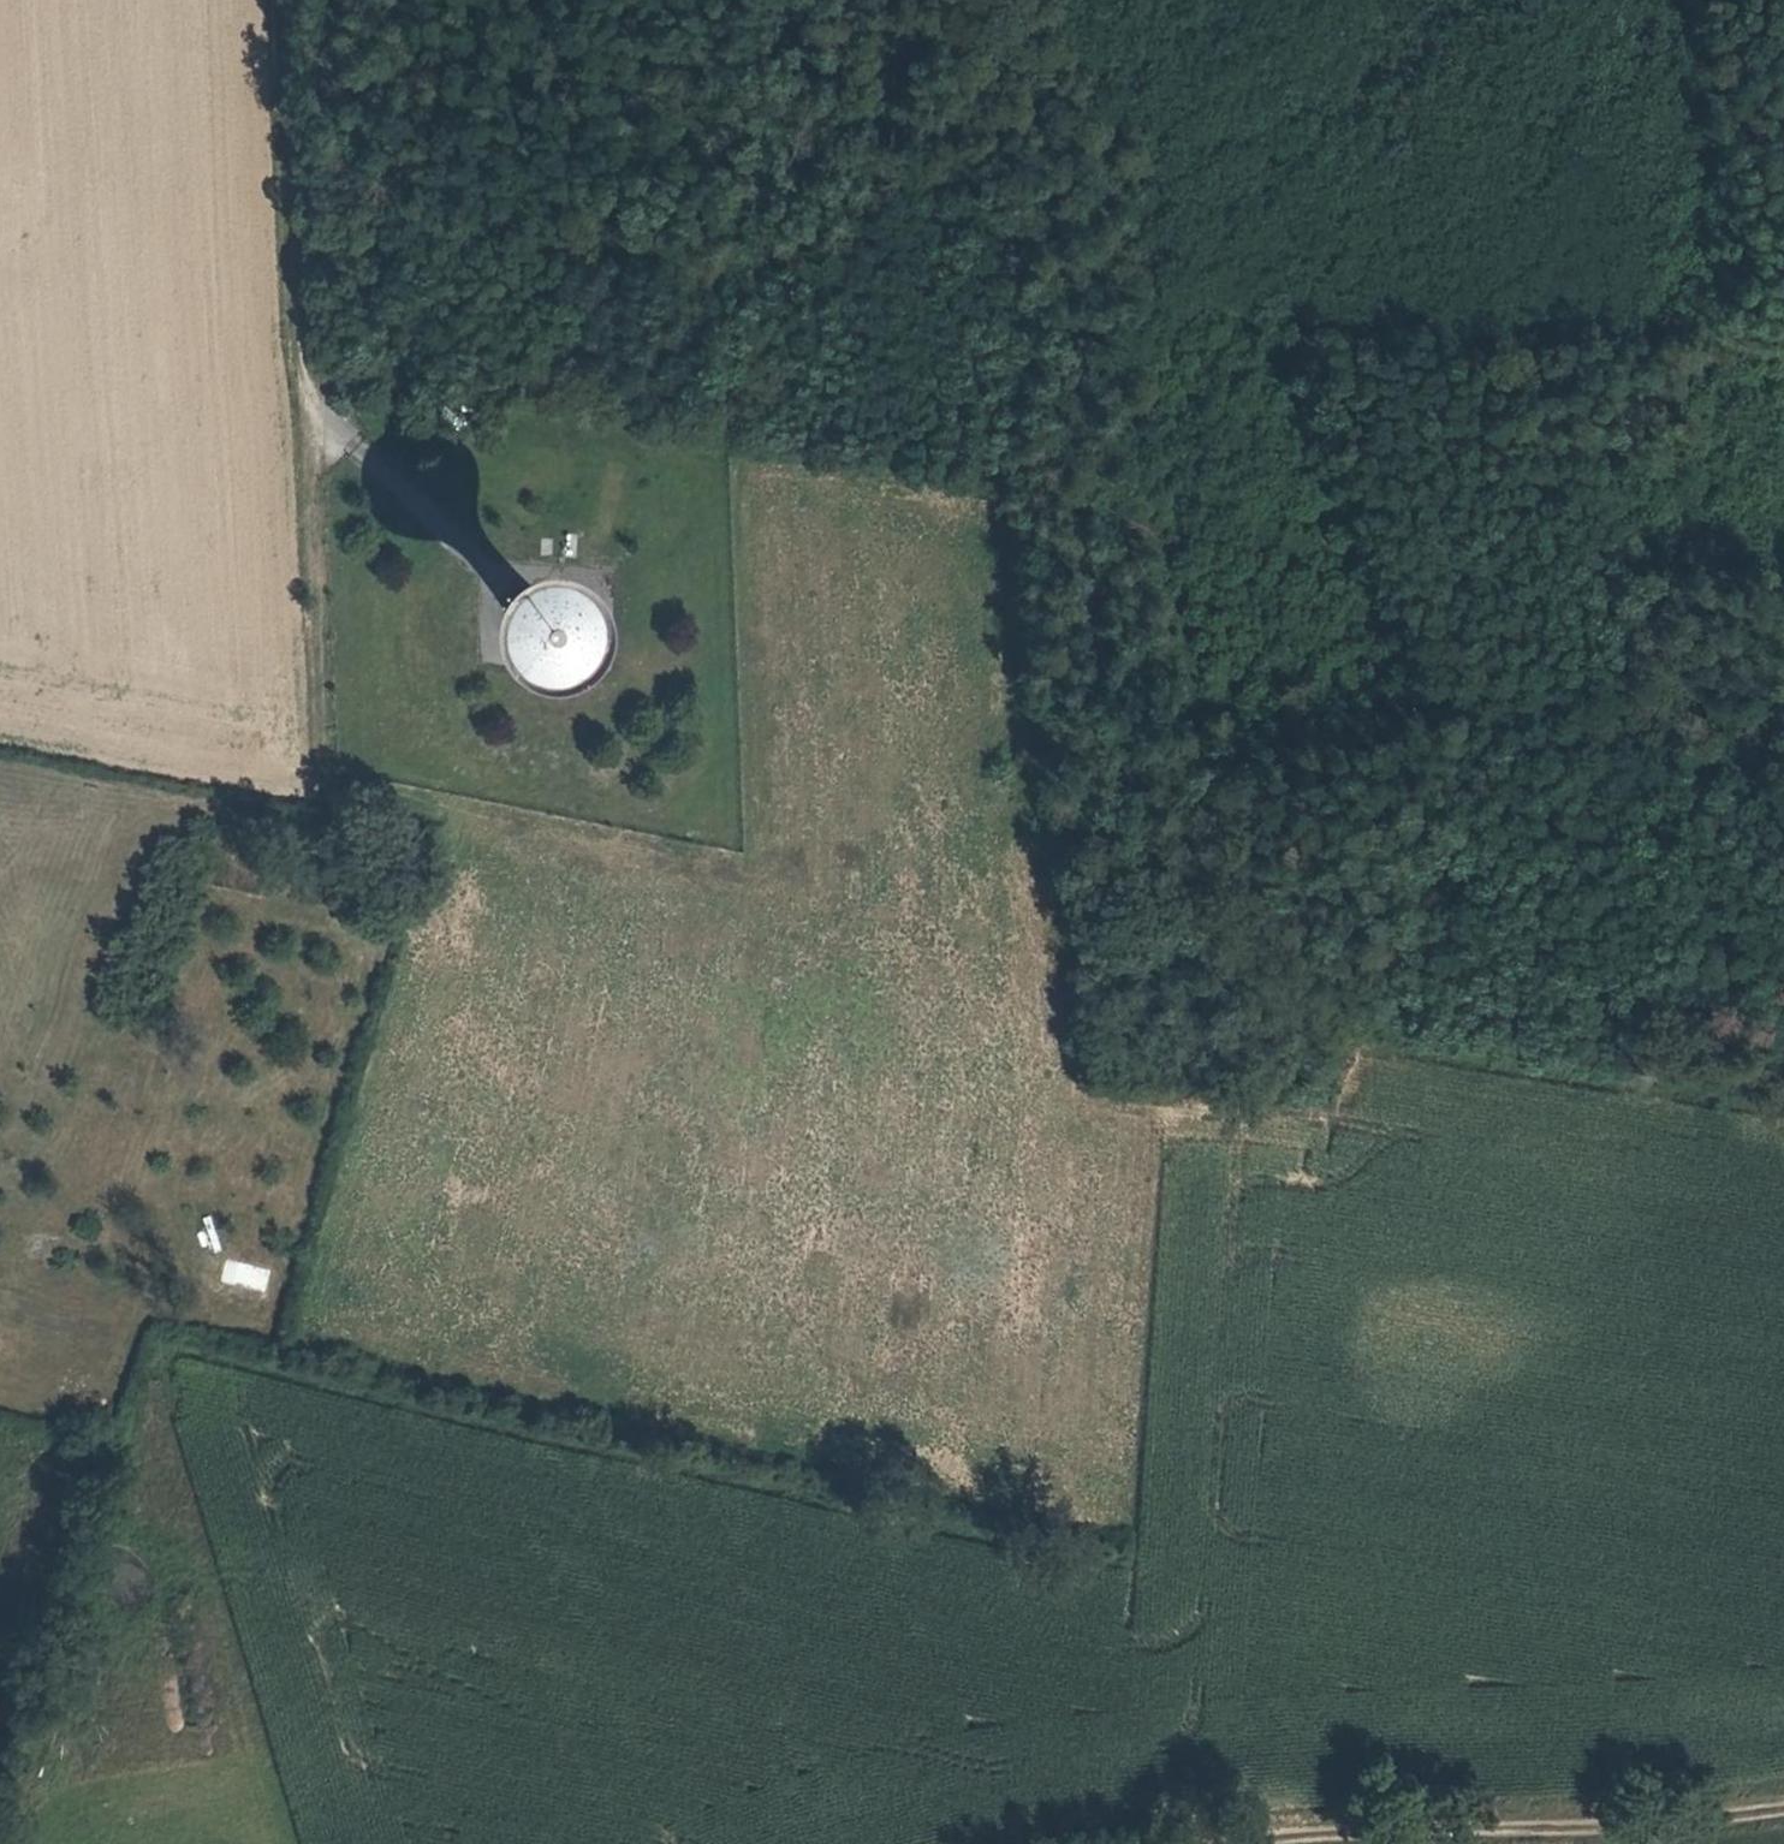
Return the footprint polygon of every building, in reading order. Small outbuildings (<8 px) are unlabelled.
[(521,651),(540,655),(559,653),(576,645),(590,632),(595,622),(599,612),(601,599),(599,586),(596,576),(591,566),(584,557),(575,550),(568,546),(565,545),(549,541),(533,541),(520,545),(510,551),(501,558),(496,565),(492,570),(488,581),(485,594),(486,608),(489,618),(493,627),(505,641),(521,651)]
